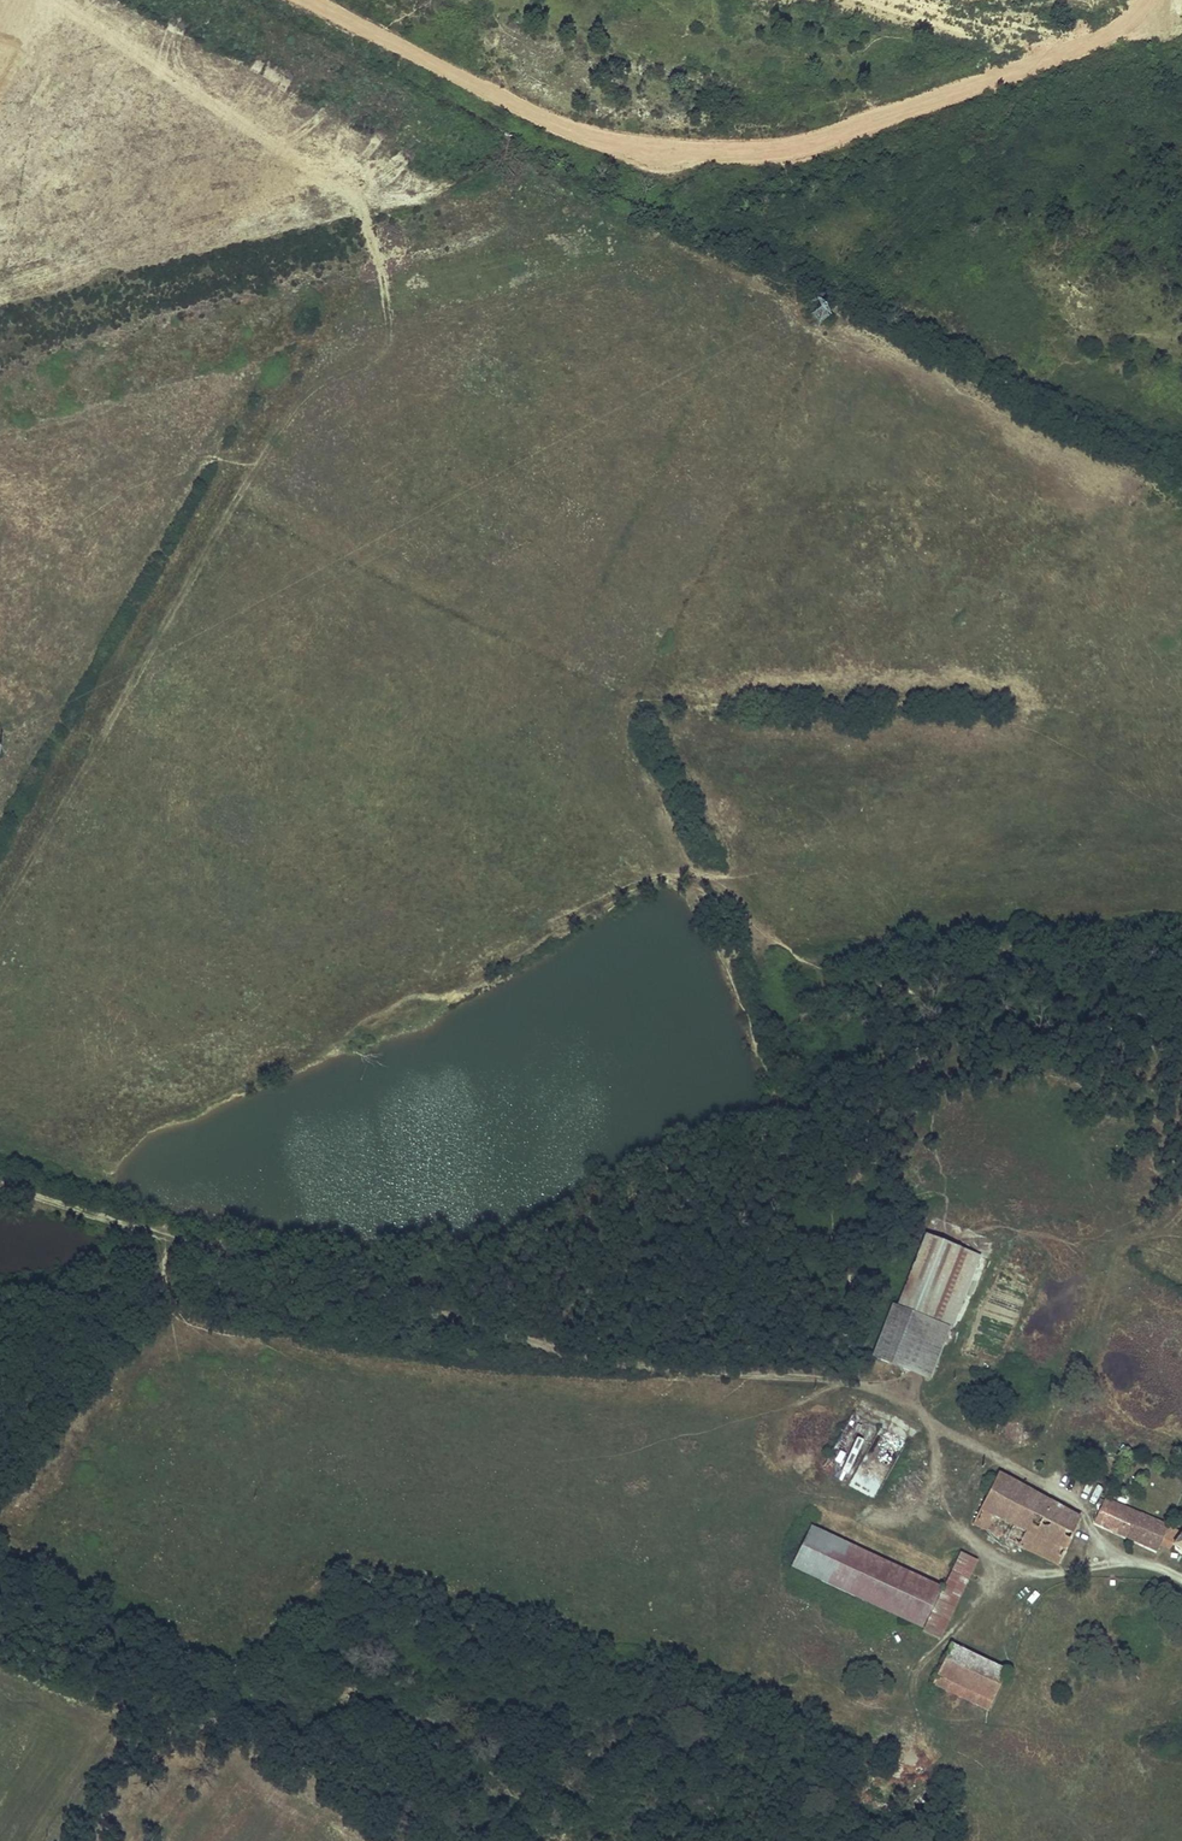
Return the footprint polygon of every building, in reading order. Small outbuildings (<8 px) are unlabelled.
[(925,1236),(898,1305),(897,1306),(891,1307),(871,1357),(928,1380),(949,1328),(951,1329),(980,1258),(925,1236)] [(989,1514),(1065,1550),(1080,1519),(998,1474),(973,1524),(982,1528),(989,1514)] [(1094,1521),(1157,1551),(1160,1544),(1169,1550),(1173,1544),(1181,1552),(1181,1535),(1181,1534),(1168,1527),(1104,1500),(1094,1521)] [(982,1528),(1058,1565),(1065,1550),(989,1514),(982,1528)] [(791,1566),(921,1629),(941,1587),(811,1524),(791,1566)] [(922,1631),(939,1639),(977,1560),(960,1552),(922,1631)] [(951,1645),(938,1673),(993,1699),(1006,1671),(951,1645)] [(938,1673),(933,1684),(988,1710),(993,1699),(938,1673)]
